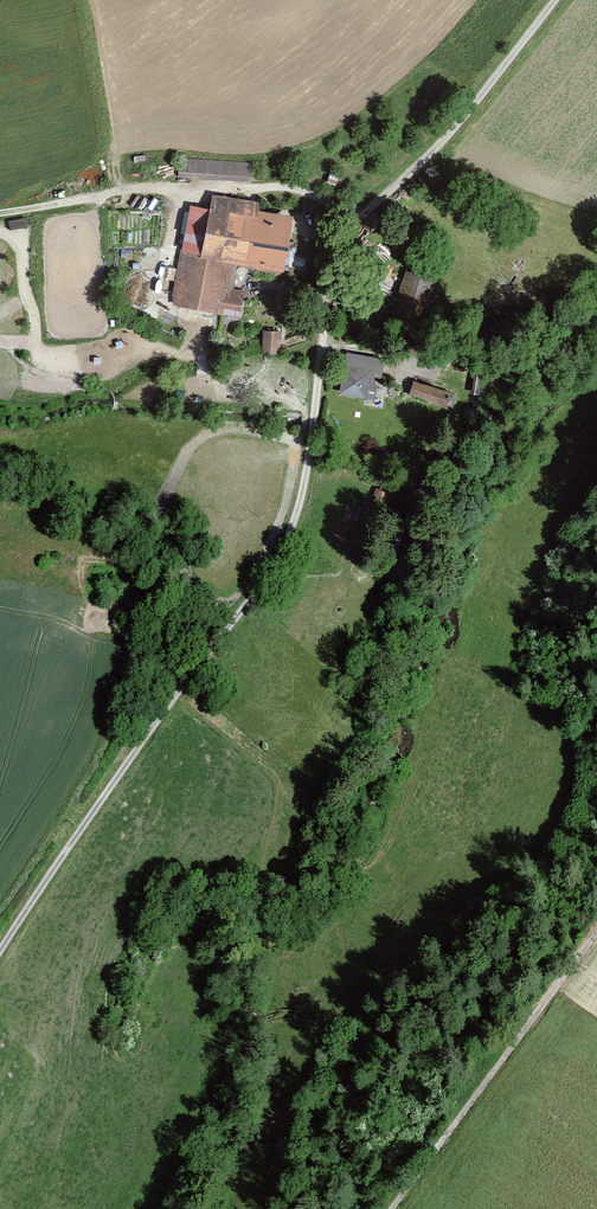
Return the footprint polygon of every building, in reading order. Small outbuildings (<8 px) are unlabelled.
[(255,164),(181,161),(180,181),(254,185),(255,164)] [(213,212),(192,208),(174,306),(241,318),(246,293),(234,291),(238,267),(286,275),(296,218),(262,212),(263,206),(216,197),(213,212)] [(27,217),(10,219),(11,226),(28,224),(27,217)] [(437,282),(409,274),(398,310),(426,318),(437,282)] [(281,332),(264,332),(264,354),(281,354),(281,332)] [(384,361),(350,355),(342,396),(375,403),(384,361)] [(455,394),(415,383),(410,398),(451,409),(455,394)]
